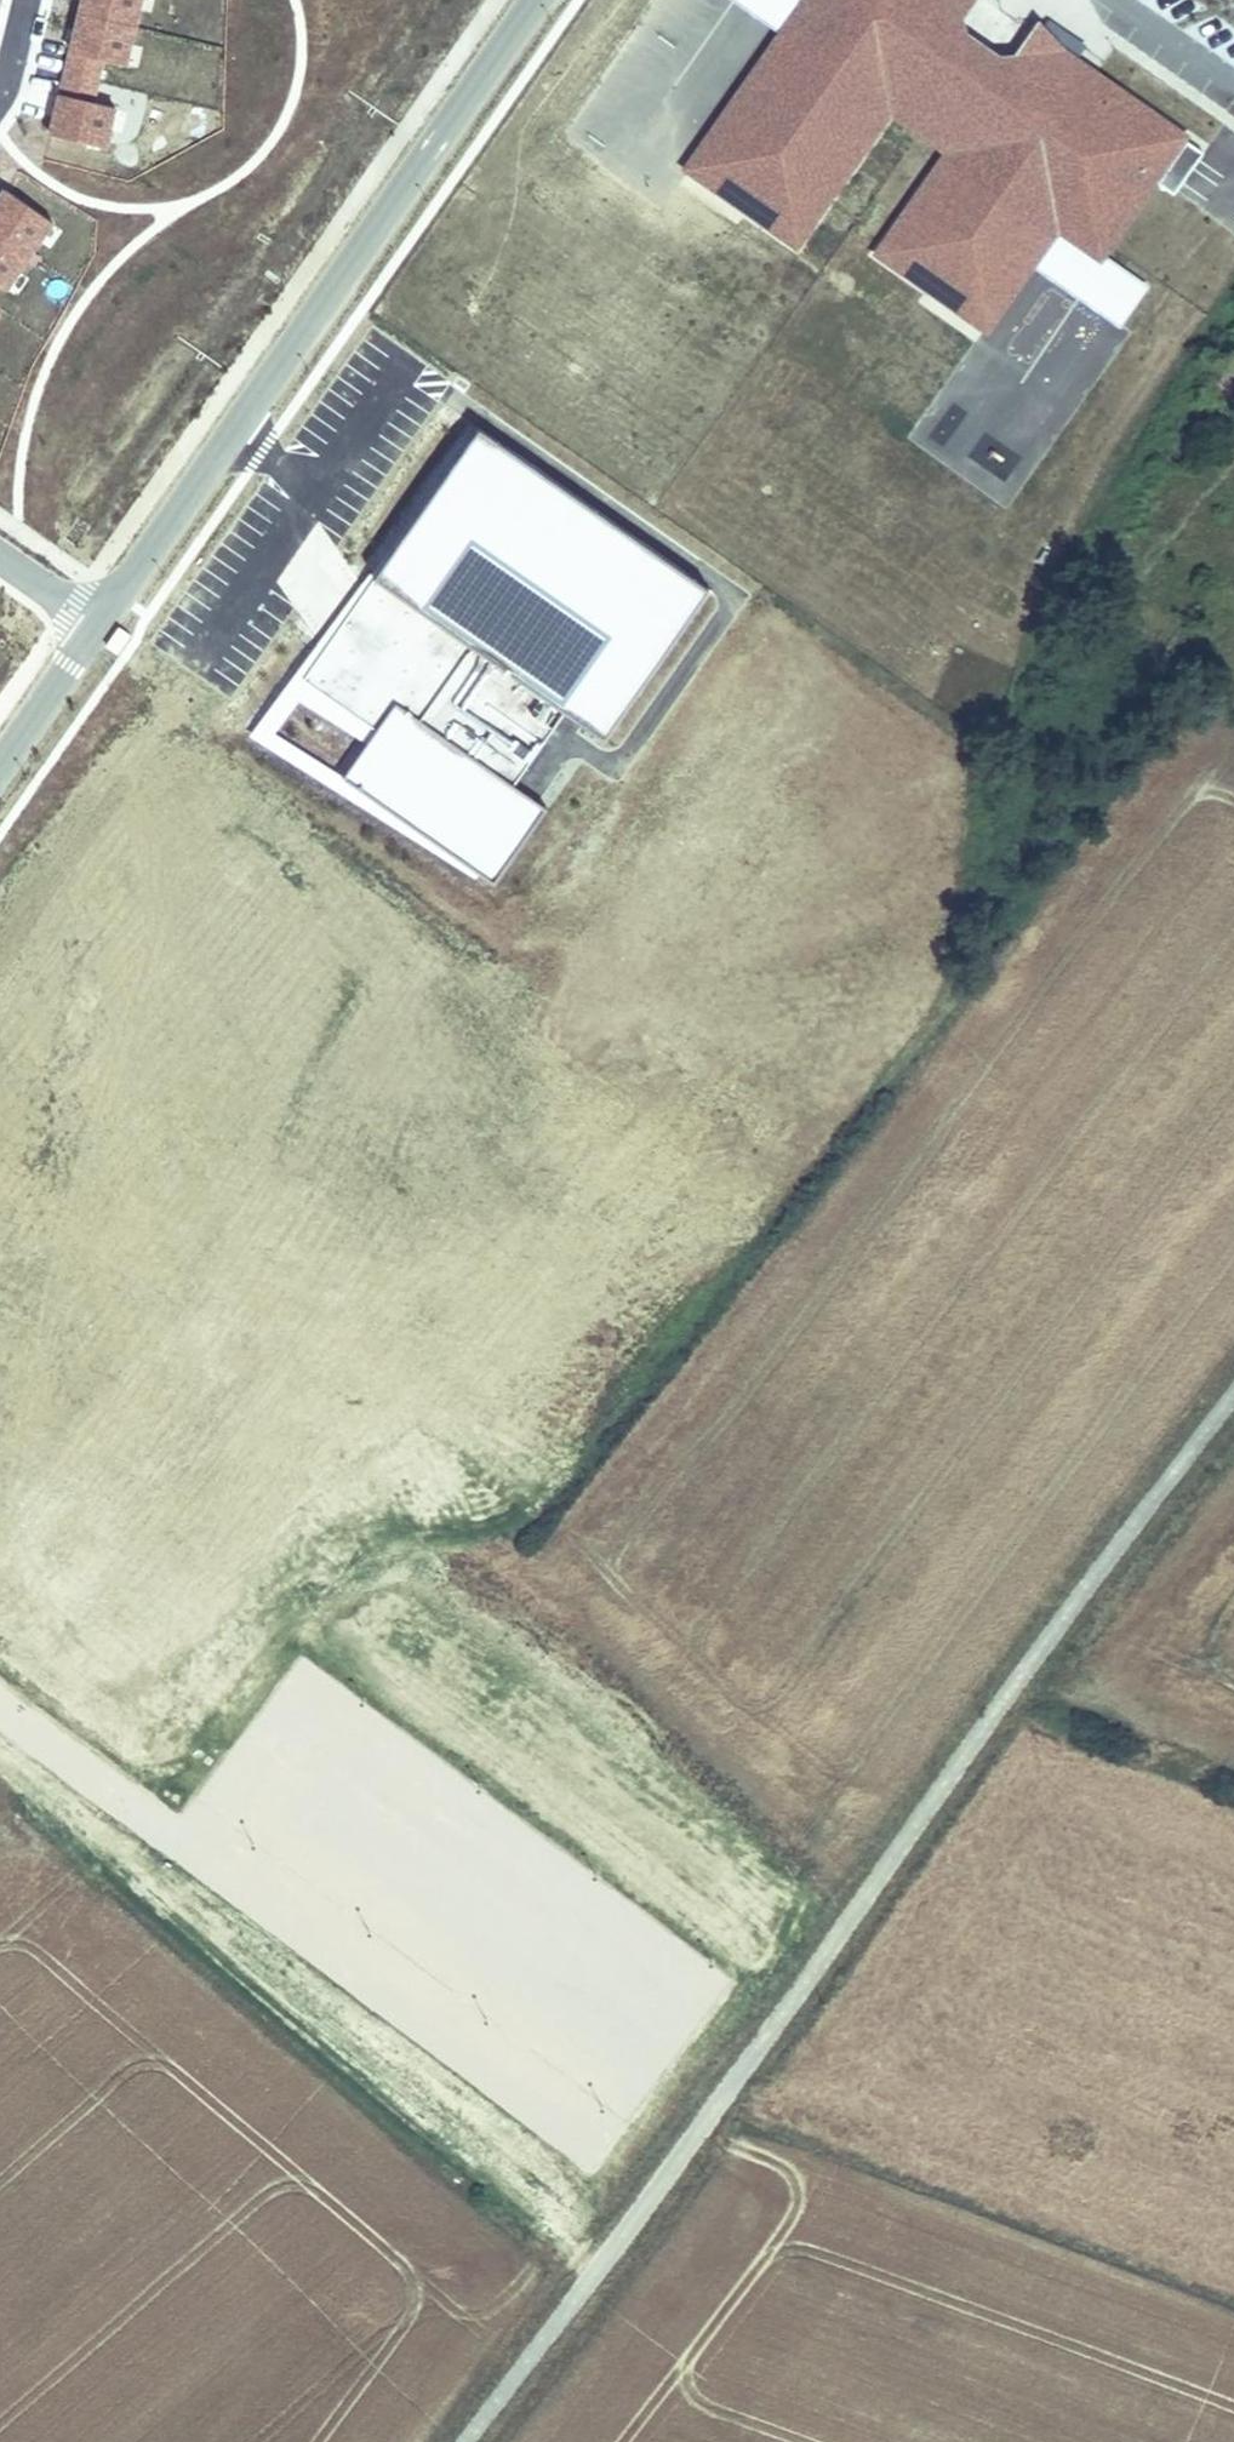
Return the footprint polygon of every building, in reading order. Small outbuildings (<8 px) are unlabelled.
[(80,14),(135,27),(142,0),(84,0),(80,14)] [(677,176),(797,259),(890,124),(936,156),(870,253),(988,336),(1055,237),(1099,264),(1188,137),(1031,29),(1012,58),(996,61),(965,40),(978,0),(799,0),(677,176)] [(785,35),(809,0),(735,0),(785,35)] [(80,14),(66,74),(98,82),(103,61),(126,67),(135,27),(80,14)] [(93,103),(98,82),(66,74),(51,135),(106,149),(116,108),(93,103)] [(0,198),(0,236),(30,257),(56,219),(9,186),(0,198)] [(1064,215),(1031,263),(1120,325),(1146,287),(1100,255),(1107,245),(1064,215)] [(3,294),(30,257),(0,236),(0,292),(3,294)] [(708,587),(473,427),(262,734),(475,879),(485,872),(497,881),(544,812),(507,786),(561,707),(606,737),(708,587)]
